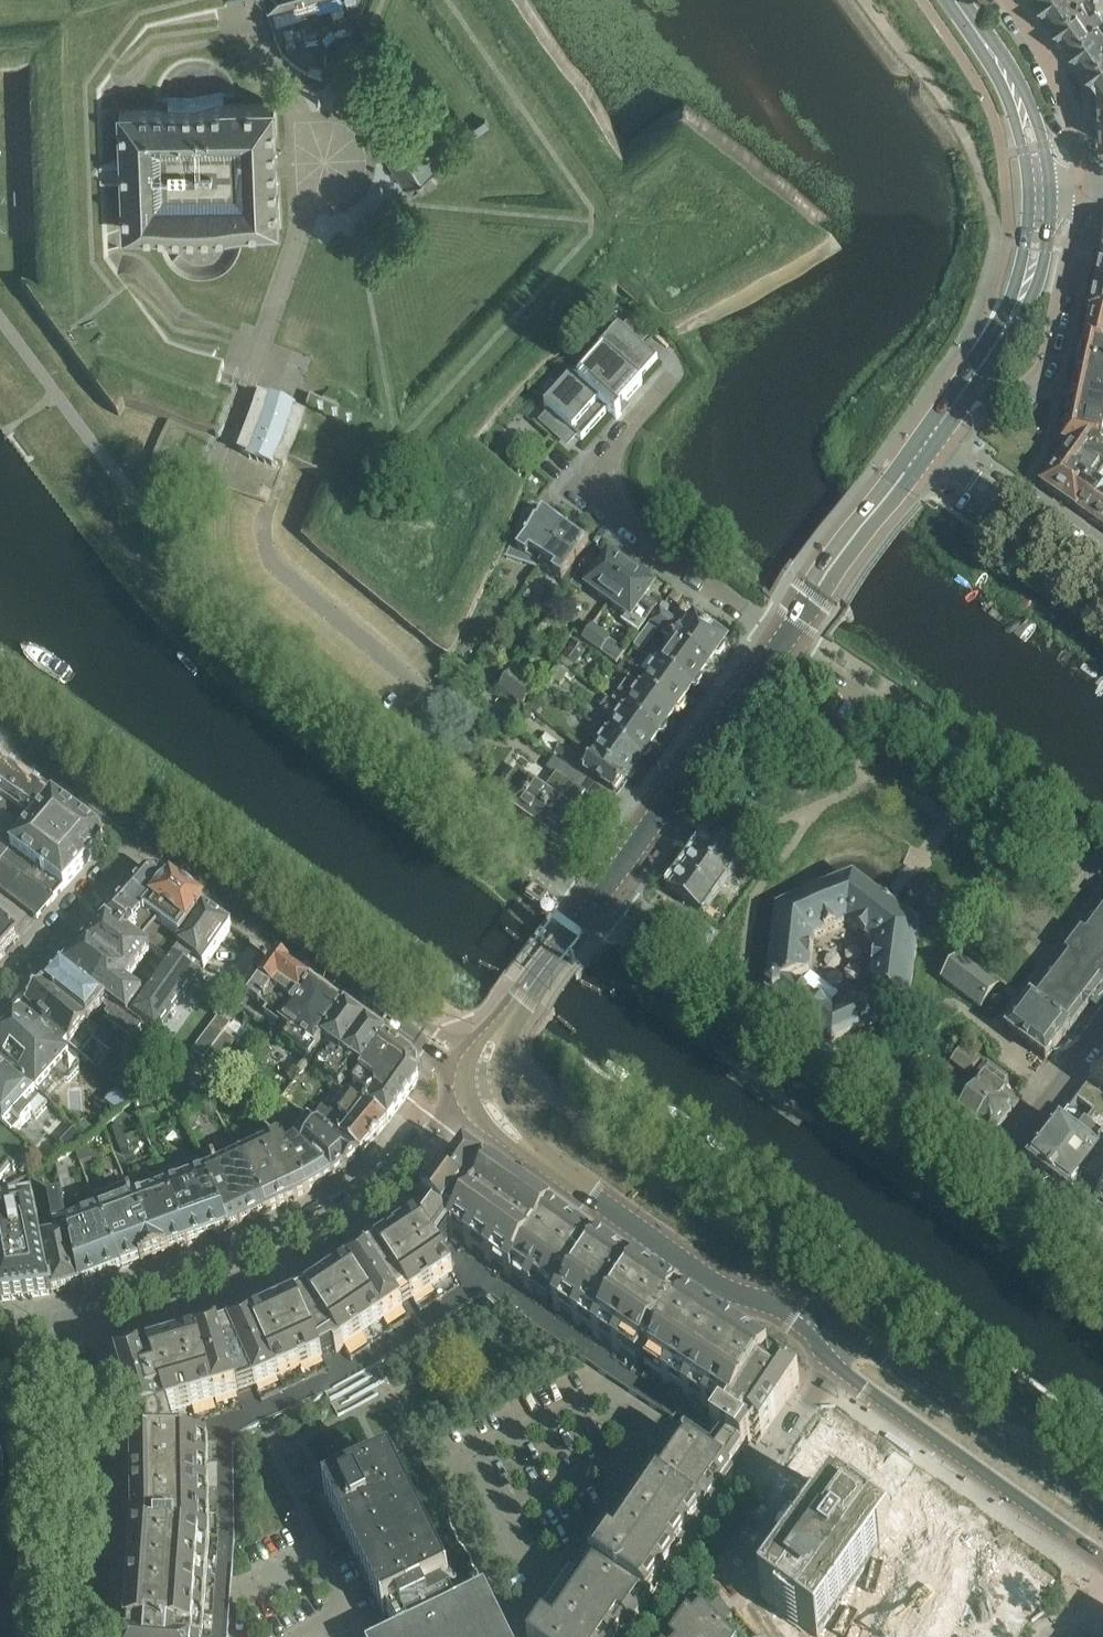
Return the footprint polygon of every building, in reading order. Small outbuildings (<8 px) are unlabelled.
[(1049,9),(1062,0),(1043,0),(1049,9)] [(1049,9),(1050,10),(1050,14),(1054,20),(1058,21),(1065,31),(1102,5),(1102,0),(1062,0),(1049,9)] [(1073,44),(1081,55),(1102,39),(1102,5),(1065,31),(1066,33),(1065,37),(1070,43),(1073,44)] [(1081,55),(1082,56),(1081,60),(1086,66),(1089,67),(1094,73),(1096,77),(1102,77),(1102,40),(1081,55)] [(122,164),(99,165),(100,182),(122,181),(125,233),(229,228),(229,229),(280,227),(279,195),(277,195),(275,136),(276,136),(275,104),(224,106),(224,107),(120,111),(122,164)] [(415,182),(422,193),(437,184),(430,173),(440,167),(432,154),(436,151),(433,146),(429,149),(420,136),(425,133),(422,128),(417,131),(409,118),(375,140),(383,153),(379,155),(381,160),(386,157),(394,170),(390,173),(393,178),(397,175),(406,188),(415,182)] [(1092,311),(1102,313),(1102,284),(1098,283),(1095,295),(1091,298),(1090,305),(1092,309),(1092,311)] [(1092,311),(1091,313),(1088,312),(1085,323),(1089,324),(1087,334),(1102,338),(1102,313),(1092,311)] [(631,312),(620,323),(641,343),(652,331),(631,312)] [(617,410),(642,383),(639,380),(657,359),(618,324),(545,407),(551,412),(542,421),(555,432),(560,427),(572,438),(575,434),(582,439),(607,411),(616,419),(621,414),(617,410)] [(1077,361),(1102,366),(1102,338),(1087,334),(1084,348),(1080,347),(1077,361)] [(1077,361),(1074,374),(1078,375),(1075,389),(1102,395),(1102,366),(1077,361)] [(1075,389),(1072,402),(1068,402),(1065,415),(1102,423),(1102,395),(1075,389)] [(286,463),(304,413),(294,409),(295,408),(270,399),(270,400),(260,397),(255,411),(239,451),(284,467),(286,463)] [(1102,456),(1102,439),(1102,434),(1102,423),(1065,415),(1063,428),(1066,429),(1064,441),(1069,443),(1071,443),(1078,448),(1080,445),(1091,453),(1093,450),(1098,454),(1102,456)] [(1094,485),(1096,486),(1102,476),(1102,456),(1098,454),(1093,450),(1091,453),(1080,445),(1078,448),(1071,443),(1069,443),(1068,448),(1064,447),(1058,456),(1061,459),(1060,460),(1094,485)] [(1094,485),(1060,460),(1053,468),(1050,466),(1042,476),(1046,479),(1041,485),(1087,517),(1095,504),(1102,492),(1102,491),(1098,487),(1096,486),(1094,485)] [(1102,529),(1102,492),(1095,504),(1087,517),(1102,529)] [(528,512),(526,511),(525,511),(505,555),(521,561),(525,555),(539,565),(566,527),(565,526),(564,523),(559,519),(555,519),(534,504),(528,512)] [(566,527),(539,565),(569,587),(571,584),(590,560),(597,549),(578,535),(577,532),(571,528),(568,528),(566,527)] [(590,560),(571,584),(579,590),(585,583),(610,601),(633,570),(623,563),(618,564),(609,558),(602,568),(590,560)] [(633,570),(610,601),(630,616),(625,624),(638,633),(657,608),(647,601),(657,587),(642,577),(633,570)] [(669,609),(663,605),(650,624),(674,640),(708,664),(715,654),(719,654),(725,647),(723,643),(725,640),(712,631),(715,628),(705,621),(703,624),(694,618),(684,633),(681,630),(680,624),(665,614),(669,609)] [(617,663),(623,653),(590,629),(583,638),(617,663)] [(650,642),(642,635),(634,646),(643,652),(650,642)] [(674,640),(657,663),(691,687),(693,685),(697,685),(702,678),(701,674),(708,664),(674,640)] [(585,653),(573,644),(564,657),(576,666),(585,653)] [(684,697),(691,687),(657,663),(646,655),(639,665),(654,676),(644,689),(674,711),(676,708),(680,709),(686,701),(684,697)] [(624,660),(617,670),(623,674),(630,664),(624,660)] [(568,672),(558,665),(550,677),(560,684),(568,672)] [(512,668),(498,687),(523,705),(537,686),(512,668)] [(629,678),(612,701),(658,734),(659,732),(664,732),(669,725),(668,720),(674,711),(644,689),(629,678)] [(536,698),(529,707),(537,713),(544,703),(536,698)] [(607,698),(600,708),(605,712),(614,724),(608,733),(641,757),(642,756),(647,755),(652,748),(651,744),(658,734),(612,701),(607,698)] [(495,724),(504,733),(509,728),(499,719),(495,724)] [(641,757),(608,733),(596,725),(588,735),(603,746),(595,757),(591,755),(625,779),(626,778),(631,778),(635,772),(634,768),(641,757)] [(546,734),(539,744),(555,756),(556,757),(584,775),(613,795),(614,795),(625,779),(591,755),(586,762),(562,745),(562,746),(546,734)] [(568,782),(575,787),(584,775),(556,757),(547,768),(557,775),(568,782)] [(0,762),(0,796),(33,821),(53,798),(1,760),(0,762)] [(511,808),(536,826),(556,800),(568,782),(557,775),(545,792),(531,782),(532,780),(518,770),(498,796),(512,806),(511,808)] [(575,787),(585,794),(604,807),(613,795),(584,775),(575,787)] [(556,800),(536,826),(563,845),(582,819),(573,812),(585,794),(575,787),(568,782),(556,800)] [(33,821),(0,796),(0,859),(33,821)] [(33,821),(0,859),(0,885),(39,916),(56,897),(101,847),(102,845),(103,843),(103,841),(103,839),(103,837),(102,835),(101,834),(100,832),(53,798),(33,821)] [(703,913),(741,860),(709,837),(671,890),(703,913)] [(64,967),(129,1014),(143,993),(128,983),(135,973),(128,969),(182,891),(159,874),(157,874),(155,873),(152,874),(150,874),(147,875),(145,877),(64,967)] [(853,877),(777,909),(766,990),(832,1041),(908,1009),(919,927),(853,877)] [(535,885),(527,895),(541,905),(548,894),(535,885)] [(182,891),(144,946),(166,961),(204,906),(182,891)] [(1089,922),(1102,931),(1102,930),(1102,904),(1089,922)] [(166,961),(150,983),(143,993),(129,1014),(143,1024),(154,1033),(230,925),(204,906),(166,961)] [(20,937),(0,919),(0,960),(20,937)] [(1025,1007),(1007,1031),(1046,1060),(1102,984),(1102,930),(1102,931),(1089,922),(1025,1007)] [(282,1025),(312,984),(263,949),(254,960),(267,970),(241,1005),(261,1020),(264,1016),(280,1027),(282,1025)] [(960,958),(949,972),(943,980),(980,1008),(997,986),(960,958)] [(64,967),(45,989),(90,1022),(102,1007),(108,1011),(107,1012),(111,1015),(109,1019),(133,1038),(143,1024),(129,1014),(64,967)] [(312,984),(282,1025),(280,1027),(275,1034),(310,1060),(324,1041),(347,1010),(312,984)] [(45,989),(27,1008),(72,1047),(81,1056),(93,1041),(97,1044),(96,1046),(99,1048),(100,1049),(100,1050),(101,1050),(102,1052),(103,1054),(104,1056),(108,1059),(98,1071),(119,1089),(140,1063),(125,1052),(90,1022),(45,989)] [(0,1039),(0,1059),(38,1091),(57,1071),(65,1079),(69,1079),(80,1068),(80,1062),(68,1052),(72,1047),(27,1008),(0,1039)] [(316,1070),(328,1079),(367,1024),(347,1010),(324,1041),(335,1049),(328,1059),(326,1057),(316,1070)] [(235,1023),(204,1068),(214,1077),(244,1035),(244,1025),(243,1025),(235,1023)] [(352,1061),(363,1070),(386,1038),(367,1024),(328,1079),(339,1087),(348,1074),(345,1072),(352,1061)] [(415,1060),(413,1057),(386,1038),(363,1070),(405,1099),(416,1084),(418,1081),(419,1077),(419,1074),(419,1070),(418,1067),(417,1063),(415,1060)] [(265,1048),(255,1060),(262,1066),(272,1053),(265,1048)] [(968,1076),(979,1061),(962,1048),(950,1063),(968,1076)] [(11,1134),(16,1138),(24,1129),(22,1127),(33,1114),(35,1116),(49,1101),(38,1091),(0,1059),(0,1124),(11,1134)] [(998,1131),(1019,1103),(1004,1091),(1009,1085),(1007,1077),(987,1061),(978,1073),(984,1078),(959,1110),(988,1132),(998,1131)] [(1090,1082),(1102,1091),(1102,1065),(1090,1082)] [(389,1122),(405,1099),(363,1070),(354,1083),(352,1085),(371,1098),(365,1106),(389,1122)] [(1079,1097),(1102,1115),(1102,1091),(1090,1082),(1079,1097)] [(389,1122),(365,1106),(340,1088),(332,1099),(336,1101),(329,1111),(321,1105),(312,1118),(342,1140),(359,1155),(360,1154),(389,1122)] [(1078,1190),(1102,1156),(1102,1131),(1096,1125),(1091,1132),(1086,1128),(1086,1127),(1067,1113),(1029,1163),(1073,1196),(1078,1190)] [(290,1137),(300,1146),(333,1177),(345,1167),(345,1168),(359,1155),(342,1140),(312,1118),(306,1114),(290,1137)] [(84,1121),(77,1129),(87,1137),(93,1129),(84,1121)] [(11,1167),(13,1169),(25,1155),(34,1163),(39,1158),(11,1134),(0,1124),(0,1179),(11,1167)] [(120,1125),(113,1128),(122,1152),(130,1149),(120,1125)] [(78,1149),(75,1150),(80,1164),(99,1157),(98,1152),(111,1147),(104,1128),(78,1149)] [(308,1192),(289,1151),(283,1137),(275,1141),(271,1133),(253,1142),(254,1147),(242,1152),(269,1212),(297,1198),(308,1192)] [(198,1160),(204,1172),(228,1229),(229,1230),(269,1212),(242,1152),(238,1155),(233,1144),(198,1160)] [(300,1146),(289,1151),(308,1192),(333,1177),(300,1146)] [(456,1228),(451,1235),(556,1310),(599,1247),(493,1172),(464,1150),(424,1205),(425,1205),(456,1228)] [(1078,1190),(1092,1201),(1100,1206),(1097,1210),(1096,1212),(1102,1217),(1102,1157),(1078,1190)] [(162,1174),(163,1175),(168,1188),(189,1244),(228,1229),(204,1172),(198,1160),(197,1159),(162,1174)] [(155,1257),(189,1244),(168,1188),(163,1175),(163,1176),(142,1184),(145,1195),(133,1200),(155,1257)] [(92,1196),(98,1213),(121,1270),(155,1257),(133,1200),(131,1193),(127,1184),(95,1196),(94,1196),(92,1196)] [(65,1206),(63,1193),(49,1196),(56,1230),(59,1229),(60,1234),(41,1238),(51,1294),(81,1285),(65,1206)] [(98,1213),(92,1196),(65,1206),(81,1285),(121,1270),(98,1213)] [(0,1209),(0,1301),(51,1294),(41,1238),(34,1202),(0,1209)] [(451,1235),(456,1228),(425,1205),(417,1217),(417,1218),(306,1292),(307,1294),(334,1349),(336,1352),(344,1347),(343,1345),(453,1272),(440,1251),(451,1235)] [(684,1305),(599,1247),(556,1310),(636,1365),(641,1358),(646,1361),(684,1305)] [(230,1327),(230,1329),(256,1386),(322,1356),(322,1355),(334,1349),(307,1294),(297,1299),(296,1297),(230,1327)] [(684,1305),(646,1361),(651,1364),(646,1371),(708,1412),(709,1411),(721,1419),(762,1357),(684,1305)] [(237,1393),(256,1386),(230,1329),(219,1333),(219,1331),(150,1352),(169,1414),(237,1393)] [(135,1424),(133,1425),(133,1437),(131,1437),(133,1534),(126,1630),(130,1630),(130,1636),(202,1636),(210,1536),(208,1436),(176,1437),(169,1414),(150,1352),(148,1352),(152,1364),(145,1367),(141,1354),(117,1362),(135,1424)] [(736,1464),(742,1455),(751,1441),(757,1445),(800,1382),(778,1367),(762,1357),(721,1419),(712,1433),(722,1440),(722,1441),(728,1445),(722,1454),(715,1464),(729,1473),(736,1464)] [(1046,1577),(804,1421),(775,1466),(786,1474),(714,1585),(794,1636),(816,1636),(874,1548),(971,1610),(958,1630),(938,1618),(926,1636),(1007,1636),(1046,1577)] [(447,1584),(450,1582),(391,1463),(389,1464),(381,1448),(366,1456),(373,1472),(326,1495),(384,1614),(388,1613),(387,1612),(408,1602),(411,1607),(449,1589),(447,1584)] [(625,1625),(632,1630),(640,1619),(638,1618),(688,1545),(689,1547),(697,1536),(695,1534),(716,1504),(718,1505),(725,1495),(723,1493),(735,1477),(729,1473),(715,1464),(696,1450),(596,1595),(591,1592),(559,1636),(616,1636),(625,1625)] [(486,1590),(457,1604),(449,1589),(411,1607),(408,1602),(387,1612),(388,1613),(397,1633),(388,1636),(509,1636),(486,1590)] [(721,1625),(732,1617),(717,1596),(706,1604),(721,1625)] [(697,1606),(675,1636),(727,1636),(697,1606)]
